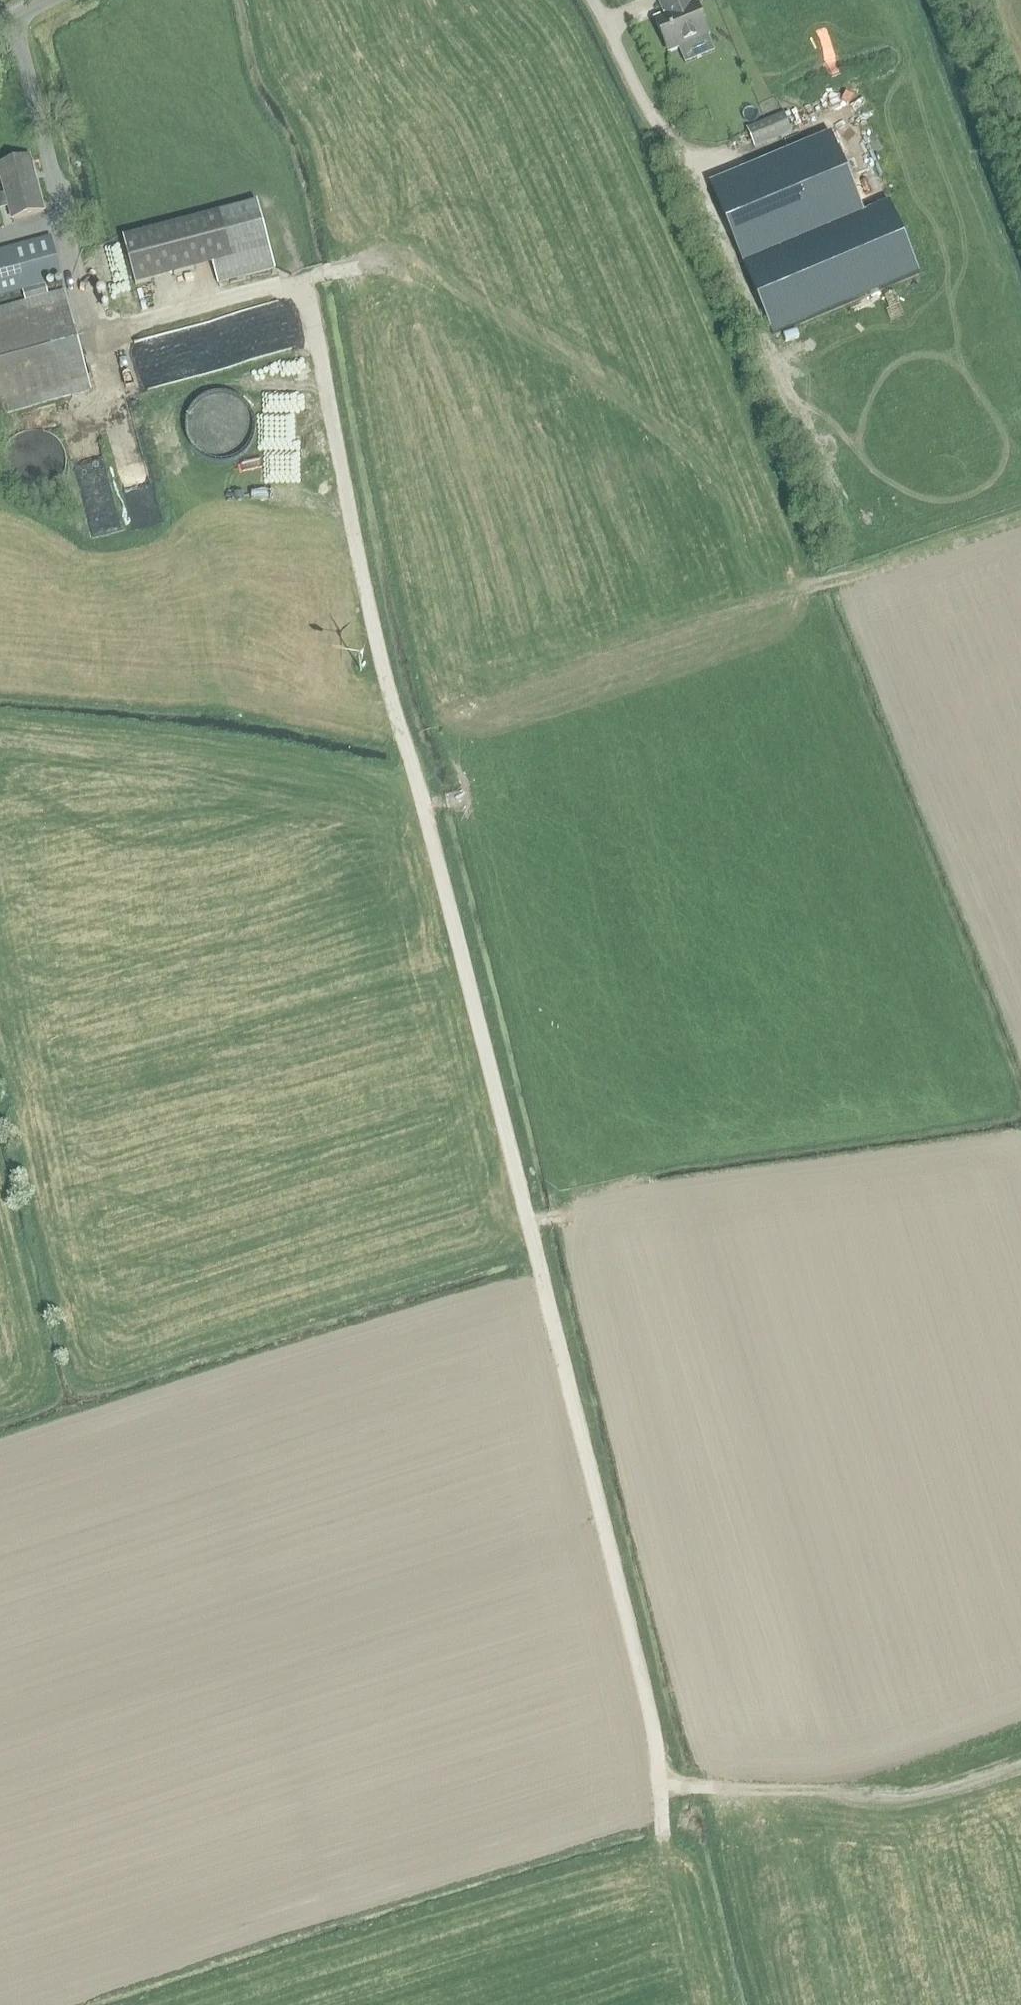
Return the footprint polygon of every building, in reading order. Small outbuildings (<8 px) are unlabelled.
[(708,36),(694,2),(691,3),(690,0),(657,0),(664,15),(653,19),(660,36),(661,36),(668,52),(708,36)] [(783,112),(746,127),(754,147),(791,131),(783,112)] [(831,134),(710,185),(774,336),(920,274),(894,214),(869,225),(831,134)] [(42,210),(28,156),(0,163),(0,175),(11,218),(42,210)] [(256,204),(122,238),(134,285),(212,265),(216,283),(273,268),(256,204)] [(22,291),(24,301),(0,307),(0,416),(91,392),(64,290),(48,295),(45,285),(62,281),(50,237),(0,250),(0,297),(22,291)] [(174,335),(136,338),(139,383),(178,381),(174,335)]
